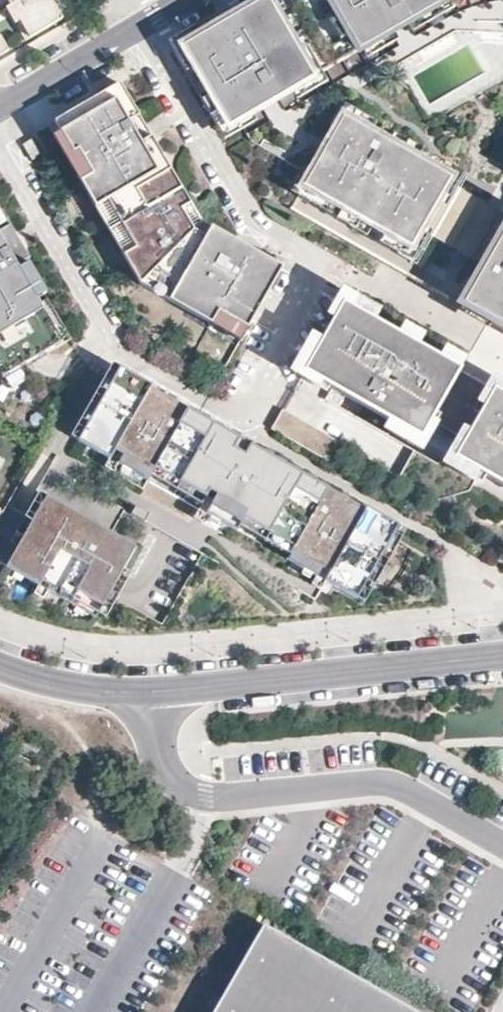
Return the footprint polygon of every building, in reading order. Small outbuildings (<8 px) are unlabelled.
[(13,0),(0,0),(0,4),(3,9),(7,7),(10,5),(15,2),(13,0)] [(48,0),(19,0),(15,2),(10,5),(29,37),(44,28),(59,20),(48,0)] [(59,20),(63,18),(52,0),(48,0),(59,20)] [(292,0),(269,0),(193,43),(200,54),(292,0)] [(200,54),(237,117),(260,104),(259,103),(276,93),(325,65),(341,55),(373,36),(389,27),(405,18),(422,8),(436,0),(292,0),(200,54)] [(443,8),(439,0),(436,0),(422,8),(426,17),(443,8)] [(26,39),(29,37),(10,5),(7,7),(26,39)] [(410,26),(426,17),(422,8),(405,18),(410,26)] [(410,26),(405,18),(389,27),(394,36),(410,26)] [(378,45),(394,36),(389,27),(373,36),(378,45)] [(362,54),(378,45),(373,36),(357,46),(362,54)] [(11,54),(2,39),(0,41),(0,61),(11,54)] [(346,64),(362,54),(357,46),(341,55),(346,64)] [(346,64),(341,55),(325,65),(330,73),(346,64)] [(330,73),(325,65),(309,74),(314,83),(330,73)] [(297,92),(314,83),(309,74),(292,84),(297,92)] [(73,142),(78,150),(93,176),(87,179),(88,179),(102,204),(108,202),(121,224),(135,249),(123,256),(139,284),(240,341),(282,268),(201,222),(120,83),(54,121),(62,135),(68,145),(73,142)] [(281,102),(297,92),(292,84),(276,93),(281,102)] [(276,93),(259,103),(260,104),(265,112),(281,102),(276,93)] [(241,125),(265,112),(260,104),(237,117),(241,125)] [(373,134),(379,124),(354,110),(348,120),(373,134)] [(462,191),(465,187),(404,152),(373,134),(348,120),(346,119),(300,198),(419,266),(435,239),(462,191)] [(55,139),(66,157),(68,145),(62,135),(55,139)] [(42,155),(32,139),(23,145),(32,161),(42,155)] [(68,145),(66,157),(78,150),(73,142),(68,145)] [(465,187),(470,177),(410,142),(404,152),(465,187)] [(66,157),(81,183),(88,179),(87,179),(93,176),(78,150),(66,157)] [(502,239),(502,214),(462,191),(435,239),(486,268),(502,239)] [(109,231),(121,224),(108,202),(96,208),(109,231)] [(14,231),(10,224),(0,230),(0,239),(14,231)] [(109,231),(123,256),(135,249),(121,224),(109,231)] [(0,239),(0,256),(8,269),(16,264),(30,256),(14,231),(0,239)] [(502,331),(502,239),(486,268),(484,273),(472,293),(463,309),(502,331)] [(56,332),(36,299),(17,266),(16,264),(8,269),(0,256),(0,364),(56,332)] [(46,293),(26,260),(17,266),(36,299),(46,293)] [(472,293),(484,273),(474,267),(462,287),(472,293)] [(343,303),(304,371),(332,387),(371,319),(343,303)] [(371,319),(332,387),(420,437),(430,419),(459,369),(371,319)] [(63,344),(56,332),(0,364),(0,374),(3,379),(63,344)] [(430,419),(464,438),(485,402),(502,412),(502,394),(459,369),(430,419)] [(286,559),(316,576),(325,581),(355,598),(395,529),(118,371),(79,440),(110,458),(118,463),(148,480),(155,468),(205,496),(198,508),(207,513),(236,530),(243,518),(293,547),(286,559)] [(454,457),(502,485),(502,412),(485,402),(464,438),(454,457)] [(110,458),(105,467),(113,472),(118,463),(110,458)] [(0,559),(0,562),(6,565),(47,496),(39,492),(0,559)] [(94,529),(82,522),(84,518),(47,496),(6,565),(15,570),(23,575),(39,584),(41,580),(49,585),(47,588),(77,606),(85,610),(95,616),(135,547),(97,525),(94,529)] [(198,508),(193,518),(201,523),(207,513),(198,508)] [(97,525),(84,518),(82,522),(94,529),(97,525)] [(15,570),(11,576),(20,581),(23,575),(15,570)] [(316,576),(311,585),(320,590),(325,581),(316,576)] [(39,584),(33,593),(42,598),(47,588),(49,585),(41,580),(39,584)] [(77,606),(74,611),(82,616),(85,610),(77,606)] [(258,937),(215,1011),(390,1011),(258,937)]
